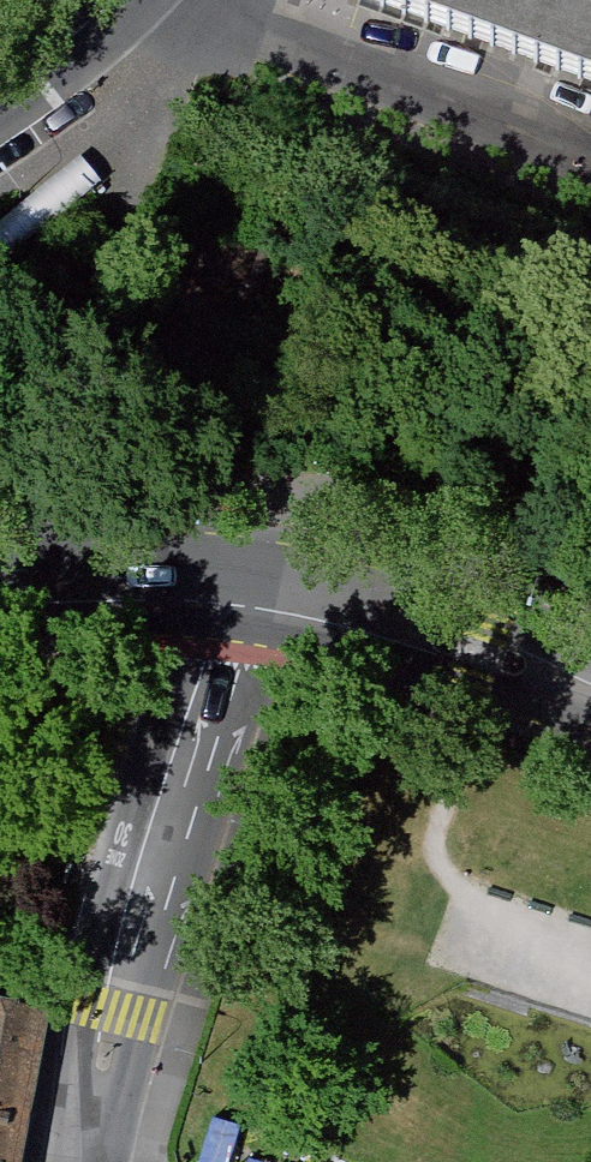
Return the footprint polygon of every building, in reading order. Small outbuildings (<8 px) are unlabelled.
[(590,81),(590,0),(356,0),(590,81)] [(0,1015),(0,1161),(17,1161),(43,1023),(0,1015)]
